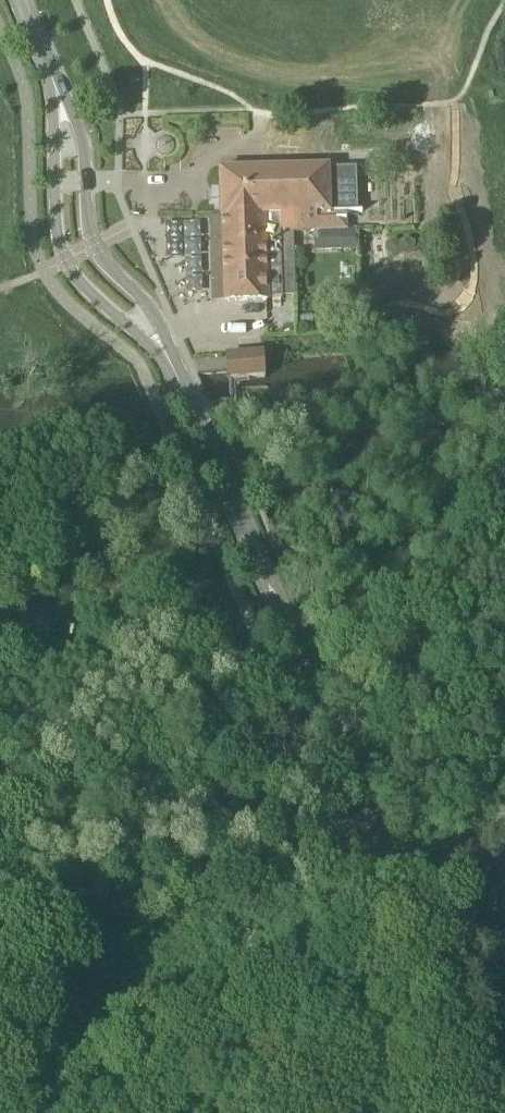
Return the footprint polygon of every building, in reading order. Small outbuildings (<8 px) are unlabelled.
[(348,232),(348,221),(348,213),(360,212),(359,166),(220,170),(222,216),(224,216),(226,302),(248,301),(286,299),(284,231),(314,230),(315,252),(341,251),(341,232),(348,232)] [(235,371),(235,380),(268,378),(266,352),(229,354),(229,371),(235,371)]
